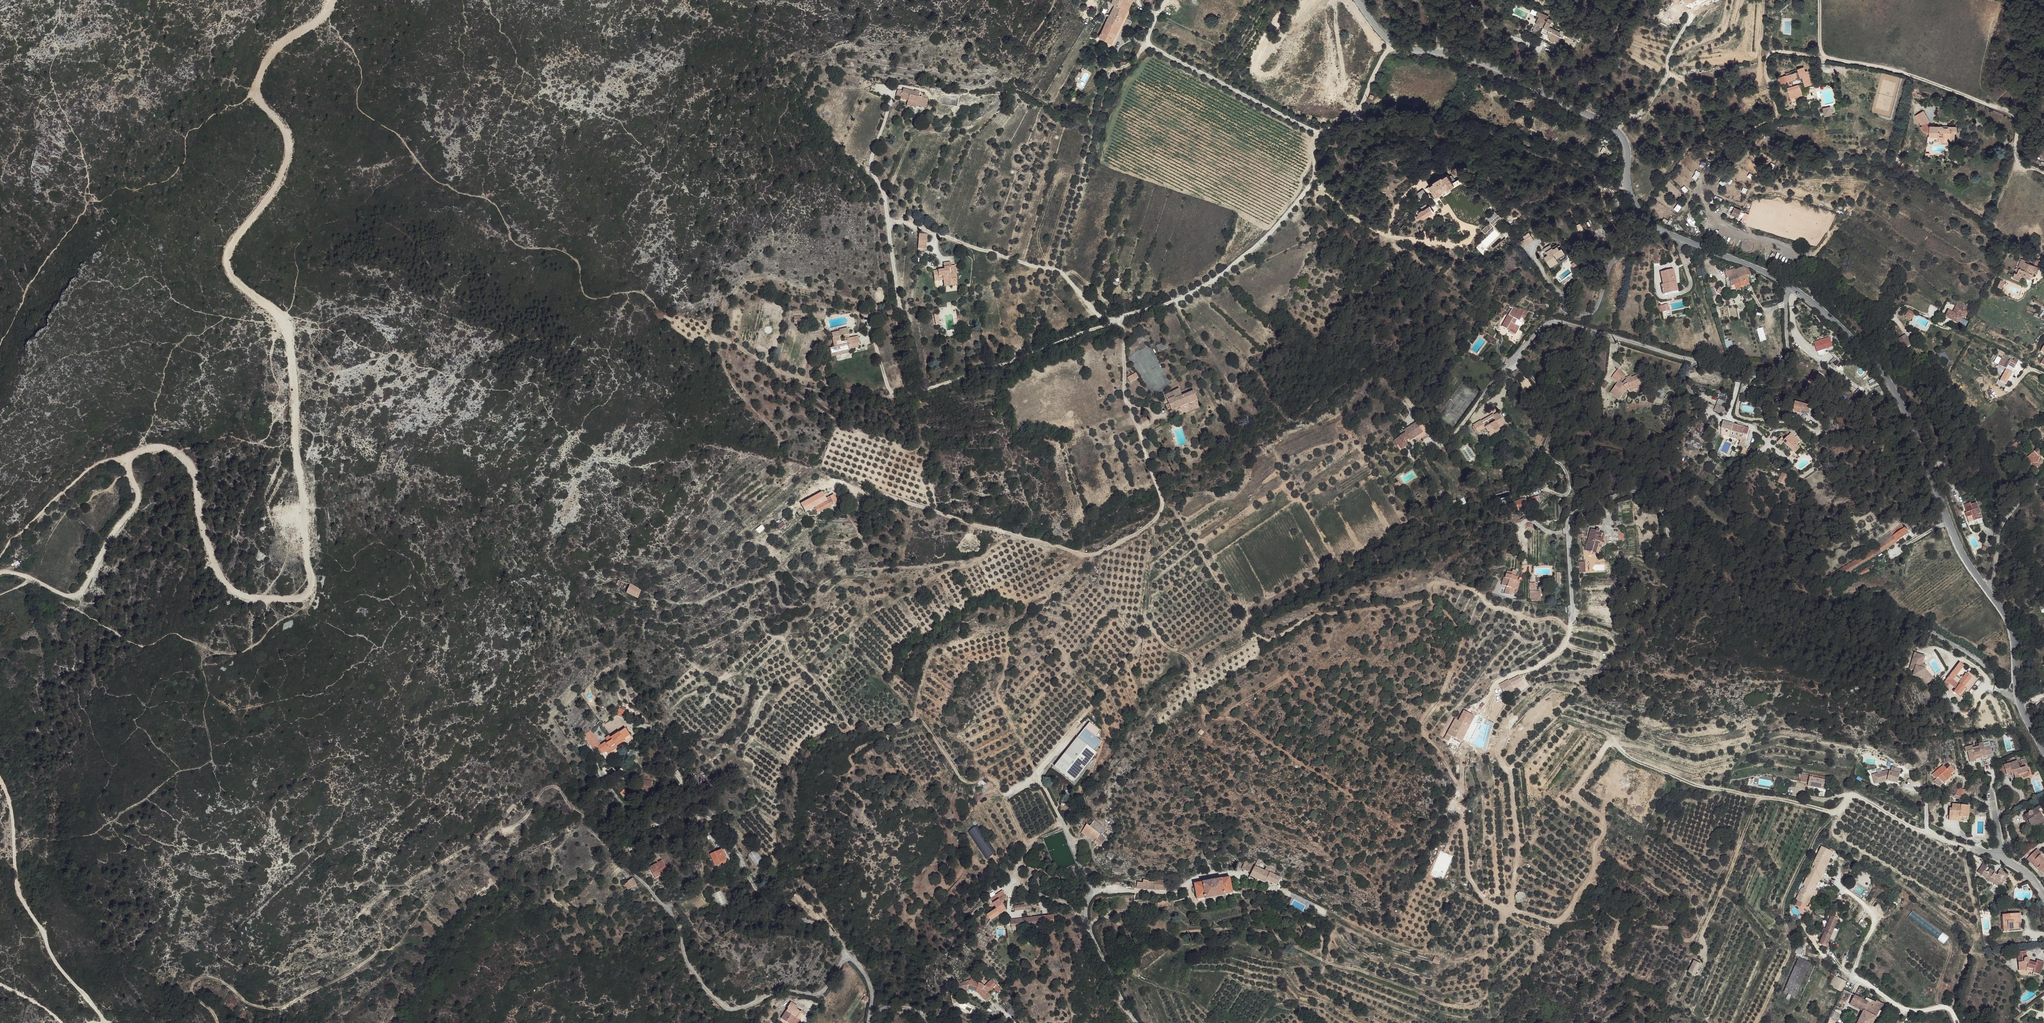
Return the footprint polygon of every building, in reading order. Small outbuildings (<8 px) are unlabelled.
[(1099,37),(1111,43),(1133,0),(1113,0),(1111,4),(1115,6),(1099,37)] [(1790,9),(1788,5),(1781,9),(1784,13),(1790,9)] [(1544,20),(1536,17),(1533,24),(1540,28),(1538,33),(1546,36),(1552,29),(1550,28),(1553,21),(1546,18),(1544,20)] [(1558,32),(1552,29),(1546,36),(1545,38),(1548,38),(1547,41),(1552,43),(1554,40),(1557,41),(1559,36),(1557,34),(1558,32)] [(1808,87),(1806,82),(1803,71),(1800,72),(1799,68),(1793,70),(1794,73),(1780,77),(1782,84),(1786,82),(1787,85),(1787,87),(1783,88),(1788,99),(1798,96),(1796,87),(1800,86),(1801,89),(1808,87)] [(897,89),(896,91),(917,97),(919,90),(915,89),(914,90),(903,88),(901,90),(897,89)] [(896,91),(895,95),(899,96),(899,98),(906,100),(905,105),(914,107),(915,105),(917,97),(896,91)] [(921,98),(917,105),(924,107),(926,99),(921,98)] [(1823,114),(1832,113),(1831,105),(1822,106),(1823,114)] [(1919,112),(1912,116),(1916,123),(1919,126),(1917,128),(1919,132),(1923,134),(1925,135),(1926,127),(1923,124),(1926,122),(1919,112)] [(1935,127),(1926,127),(1925,135),(1925,139),(1934,139),(1934,144),(1945,145),(1945,143),(1949,127),(1944,127),(1944,134),(1935,132),(1935,127)] [(1461,171),(1456,167),(1452,173),(1458,177),(1461,171)] [(1455,184),(1447,173),(1442,178),(1441,176),(1434,181),(1435,183),(1429,186),(1437,197),(1443,193),(1442,191),(1448,187),(1449,188),(1455,184)] [(1611,201),(1615,207),(1620,204),(1616,198),(1611,201)] [(1434,211),(1433,209),(1431,206),(1423,211),(1422,210),(1419,212),(1420,213),(1418,215),(1419,216),(1417,217),(1419,220),(1421,219),(1422,220),(1424,218),(1425,219),(1428,217),(1428,216),(1434,211)] [(919,234),(921,249),(925,250),(927,235),(919,234)] [(1529,240),(1526,235),(1515,243),(1518,248),(1529,240)] [(1542,249),(1544,252),(1540,254),(1547,264),(1554,260),(1553,258),(1552,256),(1561,251),(1556,243),(1549,247),(1548,245),(1542,249)] [(2039,268),(2022,262),(2019,272),(2017,271),(2016,275),(2013,274),(2011,279),(2029,285),(2033,272),(2037,273),(2039,268)] [(932,272),(933,283),(941,282),(942,288),(955,287),(955,282),(956,281),(954,267),(950,267),(949,263),(942,264),(942,270),(932,272)] [(1703,267),(1696,268),(1697,276),(1704,275),(1703,267)] [(1743,267),(1736,270),(1736,272),(1741,282),(1749,279),(1748,276),(1752,274),(1751,270),(1743,267)] [(1674,270),(1661,273),(1663,287),(1661,287),(1663,295),(1679,292),(1674,270)] [(1736,272),(1734,273),(1728,276),(1731,285),(1732,286),(1741,282),(1736,272)] [(1958,306),(1957,306),(1953,312),(1949,310),(1947,316),(1959,322),(1962,317),(1964,318),(1968,311),(1964,308),(1958,306)] [(1521,317),(1511,310),(1505,318),(1502,316),(1494,327),(1514,341),(1520,333),(1516,329),(1518,327),(1513,322),(1516,318),(1518,321),(1521,317)] [(1914,313),(1911,310),(1906,316),(1910,319),(1914,313)] [(793,316),(794,323),(802,323),(801,315),(793,316)] [(832,332),(831,338),(849,334),(847,328),(840,329),(839,330),(832,332)] [(1905,346),(1911,343),(1904,333),(1899,336),(1905,346)] [(831,338),(833,346),(848,344),(847,338),(850,337),(849,334),(831,338)] [(848,344),(849,349),(858,347),(858,343),(859,343),(858,336),(850,337),(847,338),(848,344)] [(1827,344),(1821,339),(1811,342),(1819,350),(1827,347),(1827,344)] [(1811,342),(1810,342),(1813,352),(1819,350),(1811,342)] [(830,348),(831,357),(850,354),(849,349),(848,344),(833,346),(830,348)] [(2007,360),(2000,356),(1996,363),(2004,367),(2005,364),(2012,368),(2014,369),(2017,363),(2014,362),(2015,360),(2009,357),(2007,360)] [(1620,373),(1613,368),(1608,377),(1614,382),(1616,379),(1620,382),(1623,378),(1619,375),(1620,373)] [(1129,382),(1138,378),(1136,372),(1127,377),(1129,382)] [(1614,382),(1606,391),(1615,399),(1623,388),(1627,386),(1639,381),(1635,374),(1623,378),(1620,382),(1616,379),(1614,382)] [(1640,384),(1639,381),(1627,386),(1628,389),(1640,384)] [(1179,390),(1165,397),(1172,411),(1197,400),(1194,392),(1183,397),(1179,390)] [(1805,406),(1797,404),(1794,413),(1801,415),(1802,412),(1804,412),(1805,406)] [(1723,411),(1715,407),(1713,411),(1721,416),(1723,411)] [(1498,434),(1490,423),(1479,430),(1478,428),(1474,431),(1473,430),(1466,436),(1470,442),(1471,443),(1478,438),(1484,446),(1494,440),(1493,437),(1498,434)] [(1422,435),(1416,424),(1414,427),(1420,437),(1422,435)] [(1424,425),(1420,427),(1422,435),(1420,437),(1416,440),(1418,443),(1425,440),(1426,434),(1425,429),(1424,425)] [(1745,428),(1732,425),(1731,430),(1731,431),(1743,434),(1745,428)] [(1403,437),(1393,443),(1397,449),(1399,453),(1405,449),(1403,446),(1406,444),(1407,445),(1416,440),(1420,437),(1414,427),(1401,434),(1403,437)] [(1800,441),(1791,433),(1784,440),(1783,442),(1793,450),(1797,444),(1798,444),(1800,441)] [(2037,448),(2026,457),(2035,469),(2043,463),(2037,455),(2041,452),(2037,448)] [(1780,472),(1776,481),(1781,484),(1786,475),(1780,472)] [(1522,500),(1515,502),(1518,510),(1536,503),(1534,497),(1523,501),(1522,500)] [(805,507),(810,517),(834,504),(831,498),(825,501),(826,503),(822,504),(819,499),(805,507)] [(1964,503),(1958,506),(1961,512),(1959,514),(1964,524),(1976,519),(1970,504),(1965,506),(1964,503)] [(1595,513),(1589,515),(1591,521),(1597,520),(1595,513)] [(1908,534),(1901,524),(1875,541),(1877,544),(1881,550),(1882,551),(1908,534)] [(1595,532),(1590,530),(1585,550),(1595,553),(1599,542),(1601,543),(1604,534),(1599,532),(1599,530),(1596,529),(1595,532)] [(1881,550),(1877,544),(1830,577),(1834,582),(1881,550)] [(1517,571),(1513,570),(1512,572),(1507,570),(1506,577),(1504,577),(1502,584),(1510,586),(1512,575),(1516,576),(1517,571)] [(1516,576),(1512,575),(1510,586),(1508,595),(1511,595),(1515,581),(1517,581),(1518,576),(1516,576)] [(618,588),(626,591),(629,585),(621,582),(619,586),(618,588)] [(625,593),(636,598),(641,590),(629,585),(626,591),(625,593)] [(1536,591),(1525,591),(1525,601),(1536,601),(1536,591)] [(2035,600),(2030,603),(2035,615),(2040,612),(2035,600)] [(1926,656),(1917,653),(1913,662),(1911,669),(1915,671),(1914,676),(1923,679),(1929,686),(1934,682),(1936,680),(1927,670),(1928,667),(1924,665),(1926,656)] [(1967,669),(1963,666),(1947,687),(1952,690),(1954,688),(1958,683),(1967,669)] [(1521,675),(1510,680),(1513,685),(1523,680),(1521,675)] [(1973,680),(1969,677),(1962,686),(1973,680)] [(1510,679),(1500,683),(1506,694),(1515,690),(1513,685),(1510,680),(1510,679)] [(1982,683),(1977,679),(1975,681),(1968,691),(1971,693),(1974,695),(1982,683)] [(1975,681),(1973,680),(1962,686),(1968,691),(1975,681)] [(1968,691),(1962,686),(1956,690),(1959,693),(1958,695),(1966,701),(1971,693),(1968,691)] [(622,717),(625,708),(618,706),(615,715),(622,717)] [(1486,718),(1493,719),(1494,711),(1487,710),(1486,718)] [(1460,721),(1454,717),(1446,732),(1449,734),(1459,740),(1468,724),(1462,719),(1460,721)] [(1090,723),(1086,727),(1088,731),(1098,738),(1101,730),(1090,723)] [(1088,731),(1086,727),(1078,738),(1096,752),(1099,748),(1088,731)] [(1098,738),(1088,731),(1099,748),(1103,742),(1098,738)] [(615,742),(621,750),(628,745),(627,744),(633,740),(627,733),(615,742)] [(588,742),(593,750),(599,746),(594,738),(588,742)] [(1096,752),(1078,738),(1055,768),(1075,783),(1098,754),(1096,752)] [(600,752),(606,758),(609,757),(611,759),(620,753),(620,751),(621,750),(615,742),(612,739),(608,742),(610,745),(603,750),(600,752)] [(1987,745),(1983,746),(1983,749),(1970,752),(1973,765),(1979,764),(1978,762),(1988,759),(1989,757),(1988,748),(1987,745)] [(2017,760),(2020,767),(2027,765),(2025,758),(2017,760)] [(2017,764),(2003,768),(2006,778),(2011,777),(2010,774),(2013,773),(2013,776),(2015,782),(2020,780),(2019,777),(2023,776),(2028,774),(2026,769),(2019,771),(2017,764)] [(1950,771),(1946,767),(1936,777),(1940,781),(1941,780),(1944,784),(1947,781),(1950,784),(1955,779),(1954,778),(1958,774),(1953,769),(1950,771)] [(1889,772),(1874,775),(1877,785),(1889,781),(1899,784),(1902,775),(1889,772)] [(1822,789),(1825,778),(1810,775),(1808,775),(1806,782),(1808,782),(1807,786),(1822,789)] [(701,794),(699,780),(693,780),(696,806),(701,805),(701,798),(699,798),(699,795),(701,794)] [(648,781),(646,789),(651,790),(650,793),(655,794),(658,783),(648,781)] [(625,798),(629,795),(624,789),(620,792),(625,798)] [(1969,791),(1962,789),(1959,797),(1966,800),(1969,791)] [(1969,808),(1953,807),(1953,810),(1953,813),(1950,812),(1950,818),(1950,820),(1961,820),(1961,818),(1969,818),(1969,808)] [(2027,818),(2036,832),(2043,827),(2043,817),(2043,815),(2043,814),(2043,812),(2042,809),(2027,818)] [(565,826),(568,830),(575,825),(571,821),(565,826)] [(1106,839),(1088,825),(1082,832),(1100,847),(1106,839)] [(1833,851),(1821,846),(1793,909),(1804,915),(1833,851)] [(2039,850),(2028,861),(2038,871),(2040,870),(2043,875),(2043,859),(2042,856),(2043,855),(2039,850)] [(751,858),(758,867),(763,862),(755,851),(753,853),(754,856),(751,858)] [(1441,880),(1451,855),(1441,851),(1431,875),(1441,880)] [(719,855),(723,865),(730,862),(726,852),(719,855)] [(714,857),(719,869),(724,867),(723,865),(719,855),(714,857)] [(656,860),(660,865),(665,861),(660,856),(656,860)] [(654,871),(660,882),(664,880),(665,882),(673,877),(666,864),(654,871)] [(1263,871),(1256,867),(1249,880),(1255,883),(1256,881),(1265,886),(1266,883),(1277,889),(1281,881),(1273,877),(1266,873),(1263,871)] [(1985,873),(1987,870),(1983,867),(1978,875),(1982,878),(1985,873)] [(1982,878),(1992,885),(1994,883),(2001,889),(2000,890),(2004,893),(2008,887),(2005,884),(2009,878),(2001,872),(1997,876),(1995,875),(1990,871),(1987,875),(1985,873),(1982,878)] [(629,887),(631,888),(636,884),(632,878),(627,883),(629,887)] [(1142,882),(1132,882),(1132,888),(1164,890),(1165,880),(1152,878),(1152,880),(1147,880),(1147,878),(1143,879),(1142,882)] [(1229,879),(1194,884),(1196,896),(1197,900),(1232,895),(1229,879)] [(1003,892),(991,900),(997,908),(988,915),(991,920),(1006,910),(1002,904),(1008,900),(1003,892)] [(1011,920),(1012,926),(1048,917),(1046,911),(1011,920)] [(1839,918),(1831,915),(1823,934),(1819,943),(1827,946),(1839,918)] [(2019,915),(2005,916),(2006,933),(2010,933),(2010,932),(2015,932),(2015,931),(2020,931),(2020,925),(2019,915)] [(1804,947),(1799,944),(1795,953),(1797,954),(1801,956),(1804,947)] [(2025,954),(2017,954),(2016,973),(2026,973),(2027,971),(2033,973),(2032,976),(2032,977),(2037,978),(2038,974),(2040,975),(2042,965),(2036,964),(2035,967),(2029,966),(2029,964),(2025,963),(2025,954)] [(1811,962),(1800,958),(1785,992),(1788,994),(1792,995),(1796,996),(1811,962)] [(1695,975),(1701,964),(1694,961),(1688,972),(1695,975)] [(1846,981),(1834,975),(1828,986),(1840,992),(1843,988),(1846,981)] [(967,984),(964,992),(970,995),(979,1007),(985,1002),(981,998),(984,996),(986,998),(988,996),(992,994),(992,993),(987,986),(980,992),(976,987),(967,984)] [(1829,1018),(1835,1021),(1850,992),(1843,988),(1840,992),(1842,993),(1829,1018)] [(1850,1004),(1864,1012),(1870,999),(1867,998),(1865,1000),(1854,995),(1850,1004)] [(1864,1012),(1876,1017),(1883,1004),(1876,1000),(1875,1002),(1870,999),(1864,1012)] [(979,1007),(982,1011),(988,1007),(985,1002),(979,1007)] [(793,1004),(788,1012),(797,1017),(801,1011),(799,1009),(800,1008),(793,1004)] [(1007,1011),(1013,1017),(1019,1011),(1013,1005),(1007,1011)] [(788,1022),(796,1022),(800,1019),(797,1017),(788,1012),(783,1020),(788,1022)] [(1875,1019),(1876,1017),(1864,1012),(1858,1022),(1873,1022),(1875,1019)]
